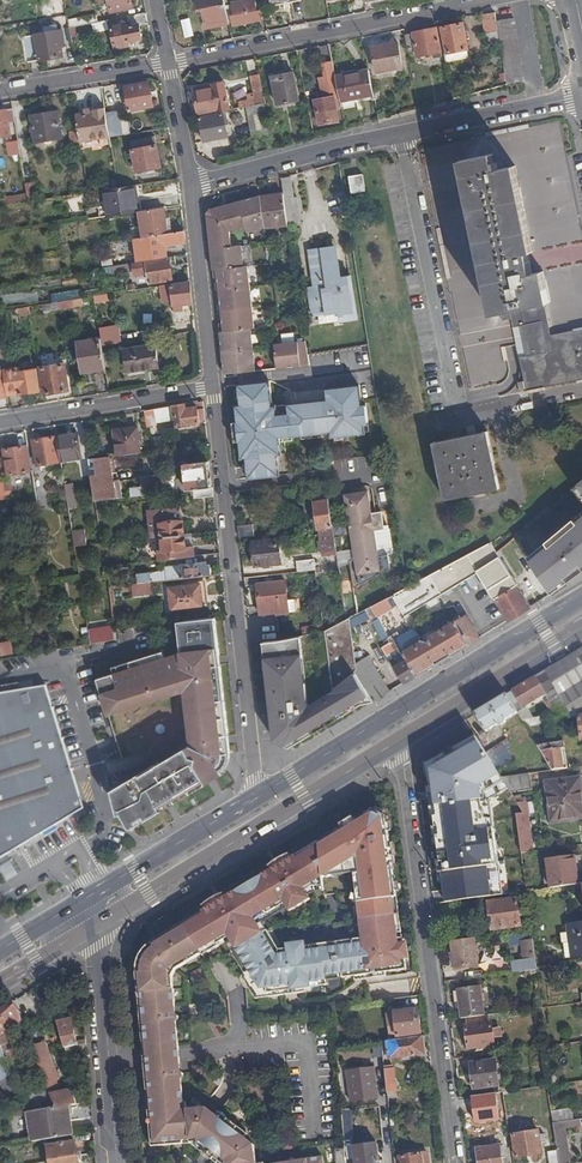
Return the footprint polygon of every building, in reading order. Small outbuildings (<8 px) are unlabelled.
[(51,5),(53,4),(54,12),(63,10),(61,2),(62,2),(61,0),(50,0),(51,5)] [(111,12),(132,7),(131,0),(109,0),(109,2),(111,12)] [(229,23),(225,0),(198,0),(199,10),(204,10),(207,28),(229,23)] [(231,15),(233,25),(261,20),(259,10),(257,10),(256,0),(231,5),(233,14),(231,15)] [(486,32),(498,31),(496,20),(495,11),(483,13),(486,32)] [(149,23),(146,13),(127,17),(129,26),(125,26),(125,23),(112,26),(116,48),(130,45),(129,41),(142,39),(140,25),(149,23)] [(100,14),(69,20),(70,28),(78,26),(102,22),(100,14)] [(112,26),(125,23),(125,26),(129,26),(127,17),(111,20),(112,26)] [(513,18),(496,20),(498,31),(506,83),(523,81),(513,18)] [(447,52),(468,48),(463,24),(442,28),(447,52)] [(404,35),(408,53),(416,52),(417,57),(441,52),(437,28),(404,35)] [(56,32),(36,35),(40,60),(63,56),(61,42),(65,41),(63,31),(56,32)] [(40,60),(36,35),(24,37),(28,62),(40,60)] [(403,67),(398,41),(372,46),(377,72),(403,67)] [(445,53),(446,59),(468,55),(468,48),(447,52),(445,53)] [(341,103),(375,96),(370,70),(336,77),(341,103)] [(277,105),(298,101),(293,73),(283,75),(284,78),(272,81),(277,105)] [(264,96),(260,77),(250,79),(253,91),(254,98),(264,96)] [(194,92),(198,113),(219,108),(217,96),(225,94),(223,82),(213,84),(214,87),(194,92)] [(153,107),(149,83),(121,88),(124,100),(128,99),(130,111),(153,107)] [(340,107),(338,95),(333,96),(315,100),(319,124),(339,120),(336,108),(340,107)] [(246,99),(237,101),(238,107),(246,106),(263,102),(265,102),(264,96),(254,98),(246,99)] [(246,106),(251,132),(268,129),(263,102),(246,106)] [(12,109),(0,111),(0,136),(10,135),(9,127),(16,126),(12,109)] [(106,113),(105,109),(93,111),(93,113),(84,114),(75,116),(78,130),(79,141),(110,137),(106,113)] [(227,109),(223,110),(223,113),(200,117),(205,141),(228,136),(225,123),(228,123),(227,109)] [(57,112),(31,117),(35,142),(62,137),(57,112)] [(110,137),(111,139),(122,137),(118,112),(106,113),(110,137)] [(276,118),(268,120),(270,128),(278,127),(276,118)] [(531,127),(530,122),(511,126),(513,132),(531,127)] [(270,137),(271,137),(270,129),(268,129),(251,132),(253,140),(260,139),(270,137)] [(73,147),(80,146),(79,141),(78,130),(71,131),(73,147)] [(260,139),(261,142),(266,141),(267,146),(272,146),(270,137),(260,139)] [(157,147),(155,139),(133,143),(135,151),(133,151),(137,172),(162,167),(158,146),(157,147)] [(438,164),(437,149),(423,150),(424,165),(438,164)] [(552,334),(545,303),(550,302),(543,271),(532,273),(528,252),(532,251),(515,165),(495,169),(492,153),(460,159),(492,313),(501,312),(502,319),(511,318),(513,326),(522,325),(528,354),(520,356),(523,380),(520,391),(526,390),(526,393),(545,389),(544,386),(581,379),(581,328),(552,334)] [(365,190),(362,174),(349,176),(352,192),(365,190)] [(294,198),(291,175),(281,178),(283,194),(286,214),(299,212),(296,197),(294,198)] [(28,202),(37,201),(33,183),(25,185),(27,195),(28,202)] [(111,216),(140,211),(143,211),(138,185),(118,188),(107,190),(111,216)] [(288,224),(286,214),(283,194),(261,198),(264,226),(265,227),(288,224)] [(18,204),(28,202),(27,195),(17,196),(18,204)] [(261,198),(260,195),(238,201),(245,228),(246,232),(264,226),(261,198)] [(245,228),(238,201),(213,208),(207,217),(211,250),(232,247),(230,232),(245,228)] [(144,237),(169,233),(165,208),(143,211),(140,211),(144,237)] [(167,244),(186,242),(185,231),(169,233),(144,237),(144,239),(147,261),(170,257),(167,244)] [(232,247),(211,250),(214,270),(216,270),(244,267),(242,246),(232,247)] [(319,314),(320,324),(357,319),(351,276),(340,277),(335,247),(310,251),(315,290),(309,291),(313,315),(319,314)] [(174,265),(172,257),(170,257),(147,261),(150,273),(151,282),(174,279),(172,265),(174,265)] [(135,275),(150,273),(147,261),(132,263),(133,270),(134,273),(135,275)] [(115,273),(126,271),(125,264),(114,266),(103,268),(104,275),(115,273)] [(244,267),(216,270),(219,291),(250,287),(248,266),(244,267)] [(175,305),(192,303),(190,281),(162,285),(163,302),(174,301),(175,305)] [(250,287),(219,291),(221,312),(252,308),(250,287)] [(58,302),(82,299),(81,291),(57,295),(58,302)] [(108,294),(93,297),(95,303),(109,301),(108,294)] [(58,302),(59,309),(83,305),(82,299),(58,302)] [(43,312),(59,309),(58,302),(42,305),(43,312)] [(221,312),(224,332),(250,329),(254,329),(252,308),(221,312)] [(99,331),(100,339),(102,346),(112,344),(118,343),(115,328),(99,331)] [(250,329),(224,332),(220,333),(222,353),(253,350),(250,329)] [(94,376),(106,374),(105,363),(102,346),(100,339),(78,342),(83,373),(93,371),(94,376)] [(276,370),(307,366),(305,343),(273,346),(276,370)] [(159,367),(156,345),(124,350),(128,372),(159,367)] [(7,395),(20,393),(19,395),(39,392),(35,367),(10,371),(9,358),(12,358),(12,352),(2,347),(0,347),(0,353),(3,372),(7,395)] [(253,350),(222,353),(225,375),(238,373),(245,373),(255,372),(253,350)] [(41,368),(45,394),(70,391),(65,364),(41,368)] [(245,385),(239,386),(238,386),(240,406),(235,407),(237,423),(235,424),(237,443),(239,443),(240,459),(245,459),(247,479),(279,476),(276,456),(280,456),(278,439),(331,434),(331,439),(364,435),(363,426),(368,426),(366,407),(361,407),(359,393),(347,394),(346,389),(326,391),(327,403),(272,408),(269,383),(245,385)] [(200,421),(205,421),(204,408),(198,409),(197,407),(186,409),(185,404),(173,406),(175,414),(176,427),(200,423),(200,421)] [(144,411),(145,418),(175,414),(173,406),(144,411)] [(116,455),(140,452),(136,427),(113,430),(116,455)] [(433,441),(445,497),(498,486),(487,430),(433,441)] [(57,436),(61,461),(81,458),(78,433),(57,436)] [(50,463),(55,462),(61,461),(57,436),(33,440),(37,465),(41,464),(50,463)] [(26,472),(30,471),(26,445),(4,449),(8,474),(26,472)] [(381,462),(380,455),(368,457),(369,463),(381,462)] [(88,458),(94,500),(116,498),(109,456),(88,458)] [(187,490),(193,489),(211,487),(209,461),(184,464),(186,478),(176,479),(174,462),(168,463),(169,474),(141,477),(141,488),(130,489),(131,496),(170,492),(177,491),(178,491),(177,482),(186,480),(187,490)] [(333,533),(331,520),(325,480),(318,481),(320,501),(314,501),(318,528),(320,527),(321,534),(333,533)] [(10,482),(3,482),(5,491),(11,491),(12,490),(10,482)] [(76,483),(66,484),(70,509),(79,507),(76,483)] [(194,498),(213,496),(213,487),(211,487),(193,489),(194,498)] [(348,562),(352,589),(389,569),(387,556),(377,557),(373,532),(383,530),(381,513),(370,514),(367,493),(344,495),(347,518),(331,520),(333,533),(334,537),(350,535),(354,561),(348,562)] [(185,533),(183,520),(180,520),(179,506),(150,509),(153,537),(162,536),(185,533)] [(525,561),(548,597),(581,571),(581,516),(525,561)] [(242,537),(254,536),(253,524),(241,525),(241,528),(242,537)] [(75,546),(87,546),(87,530),(74,530),(75,546)] [(161,559),(194,556),(193,546),(186,546),(185,533),(162,536),(163,542),(158,543),(161,559)] [(320,555),(336,553),(334,537),(333,533),(321,534),(318,535),(320,555)] [(281,562),(278,539),(253,542),(255,565),(281,562)] [(490,542),(391,595),(400,612),(478,570),(508,620),(530,606),(517,586),(519,585),(517,581),(515,582),(497,551),(490,542)] [(298,571),(315,569),(314,559),(297,561),(298,571)] [(167,579),(212,574),(211,564),(207,565),(206,562),(165,567),(167,579)] [(347,619),(355,614),(352,589),(348,562),(337,563),(346,614),(347,619)] [(125,573),(124,563),(108,565),(109,574),(125,573)] [(150,581),(152,580),(151,573),(137,574),(138,582),(150,581)] [(152,592),(150,581),(138,582),(130,583),(131,594),(152,592)] [(260,615),(277,613),(289,612),(285,581),(258,584),(260,615)] [(170,587),(172,609),(203,606),(200,584),(170,587)] [(391,607),(386,598),(365,609),(370,618),(391,607)] [(447,606),(455,618),(459,614),(453,604),(447,606)] [(404,683),(480,637),(466,614),(456,620),(456,619),(446,624),(445,621),(441,623),(443,626),(436,631),(434,628),(431,629),(424,618),(416,622),(423,634),(421,635),(416,627),(397,638),(383,615),(377,618),(391,642),(383,647),(387,654),(395,650),(394,647),(400,644),(408,658),(401,663),(399,661),(393,664),(404,683)] [(119,672),(221,660),(216,617),(179,621),(181,651),(165,656),(163,651),(118,665),(119,672)] [(355,666),(347,619),(345,619),(325,631),(327,644),(329,656),(333,689),(356,673),(355,666)] [(77,621),(79,636),(89,635),(86,620),(77,621)] [(314,633),(325,631),(324,624),(303,628),(304,635),(314,633)] [(91,644),(116,639),(115,628),(114,625),(88,629),(91,644)] [(327,644),(325,631),(314,633),(304,635),(262,641),(274,738),(289,747),(361,704),(373,701),(365,689),(356,673),(333,689),(329,656),(327,644)] [(1,654),(12,652),(11,642),(0,644),(0,647),(1,654)] [(536,677),(548,699),(543,703),(547,708),(551,714),(564,712),(579,710),(581,709),(581,649),(536,677)] [(373,701),(387,693),(366,659),(355,666),(356,673),(365,689),(373,701)] [(190,707),(226,702),(221,660),(119,672),(123,709),(159,699),(158,693),(183,685),(187,687),(188,707),(190,707)] [(123,709),(119,672),(118,665),(112,667),(113,673),(98,678),(108,714),(123,709)] [(536,677),(513,691),(520,701),(524,707),(540,698),(543,703),(548,699),(536,677)] [(82,806),(72,769),(73,769),(72,766),(71,767),(62,738),(64,737),(63,735),(61,735),(53,707),(55,706),(54,704),(52,704),(46,684),(0,691),(0,856),(82,806)] [(513,691),(507,694),(513,705),(520,701),(513,691)] [(507,694),(475,713),(486,731),(498,724),(499,726),(506,722),(506,720),(518,713),(513,705),(507,694)] [(231,752),(226,702),(190,707),(190,723),(188,723),(189,746),(154,765),(153,765),(130,778),(135,820),(216,774),(222,770),(227,763),(229,760),(229,752),(231,752)] [(538,713),(540,716),(544,716),(551,714),(547,708),(538,713)] [(467,763),(480,755),(474,744),(477,743),(470,731),(450,743),(456,752),(458,754),(460,753),(467,763)] [(537,745),(552,770),(565,768),(563,749),(568,749),(568,750),(576,748),(576,746),(575,733),(547,736),(549,743),(537,745)] [(448,756),(437,737),(418,748),(414,756),(422,816),(468,810),(475,808),(467,795),(470,793),(458,773),(448,756)] [(507,739),(486,752),(496,769),(499,773),(520,761),(507,739)] [(456,752),(448,756),(458,773),(469,767),(467,763),(460,753),(458,754),(456,752)] [(499,773),(496,769),(477,781),(497,813),(511,804),(516,801),(511,792),(501,777),(499,773)] [(531,773),(501,777),(511,792),(533,789),(531,773)] [(131,827),(136,825),(136,824),(135,820),(130,778),(111,789),(113,801),(127,826),(131,827)] [(581,823),(581,790),(579,778),(548,783),(553,820),(581,816),(581,823)] [(516,801),(511,804),(516,811),(521,808),(518,804),(516,801)] [(524,813),(517,814),(521,852),(532,851),(526,802),(518,804),(521,808),(524,813)] [(374,810),(320,841),(323,877),(355,872),(360,907),(353,908),(355,921),(361,920),(364,919),(399,915),(386,817),(374,810)] [(478,819),(460,822),(460,824),(435,828),(437,850),(464,846),(462,832),(462,829),(479,826),(478,819)] [(364,919),(367,938),(363,939),(307,946),(306,942),(304,942),(290,944),(288,944),(288,948),(280,950),(269,932),(268,930),(264,933),(257,921),(286,904),(288,908),(291,912),(294,910),(307,902),(311,899),(309,895),(307,892),(315,887),(324,886),(323,877),(320,841),(292,858),(282,864),(273,870),(226,898),(217,903),(207,909),(184,923),(200,951),(206,948),(209,953),(219,947),(218,945),(225,940),(229,938),(245,964),(241,967),(245,973),(241,975),(249,988),(253,985),(258,993),(267,992),(268,997),(306,992),(305,988),(311,987),(310,982),(326,980),(326,976),(341,974),(342,978),(354,977),(355,981),(386,976),(386,972),(406,970),(402,938),(398,939),(397,933),(401,933),(399,915),(364,919)] [(475,849),(476,859),(498,856),(497,846),(475,849)] [(505,864),(521,858),(519,851),(503,857),(505,864)] [(550,871),(552,888),(570,885),(574,885),(577,884),(573,855),(548,858),(550,871)] [(19,875),(12,860),(0,866),(0,868),(7,881),(19,875)] [(442,869),(446,902),(472,899),(471,891),(456,893),(452,868),(442,869)] [(307,892),(309,895),(316,891),(324,891),(324,886),(315,887),(307,892)] [(517,899),(489,903),(493,929),(521,925),(517,899)] [(489,903),(484,904),(487,930),(493,929),(489,903)] [(257,921),(264,933),(268,930),(263,923),(288,908),(286,904),(257,921)] [(567,923),(572,955),(581,953),(581,921),(567,923)] [(202,954),(200,951),(184,923),(154,941),(146,948),(141,955),(138,962),(137,968),(140,1006),(144,1006),(145,1022),(141,1022),(144,1056),(145,1063),(148,1063),(150,1079),(146,1080),(151,1143),(173,1141),(172,1137),(179,1136),(179,1141),(181,1141),(181,1136),(189,1136),(189,1140),(215,1162),(255,1162),(252,1146),(243,1138),(246,1134),(220,1108),(216,1112),(207,1104),(187,1105),(181,1106),(181,1099),(184,1099),(183,1084),(180,1083),(180,1078),(182,1078),(185,1072),(183,1068),(179,1068),(178,1060),(182,1059),(181,1054),(179,1028),(177,1028),(176,1020),(180,1017),(180,1013),(176,1011),(175,1001),(176,1001),(175,985),(172,985),(171,980),(175,979),(174,974),(177,969),(188,962),(186,959),(192,956),(194,959),(202,954)] [(229,938),(225,940),(241,967),(245,964),(229,938)] [(474,938),(452,941),(456,968),(456,969),(478,965),(474,938)] [(522,942),(526,970),(537,968),(533,940),(522,942)] [(452,941),(447,942),(451,969),(456,968),(452,941)] [(202,954),(203,956),(209,953),(206,948),(200,951),(202,954)] [(203,976),(200,969),(193,974),(196,980),(203,976)] [(253,985),(249,988),(255,998),(268,997),(267,992),(258,993),(253,985)] [(458,988),(462,1018),(467,1018),(484,1015),(480,985),(458,988)] [(0,1010),(0,1014),(12,1027),(23,1020),(19,1010),(13,1001),(0,1010)] [(398,1036),(421,1033),(418,1010),(395,1013),(398,1036)] [(2,1048),(7,1045),(8,1043),(4,1032),(12,1027),(0,1014),(0,1044),(2,1048)] [(484,1015),(467,1018),(468,1026),(466,1026),(469,1048),(493,1045),(490,1022),(488,1022),(487,1015),(484,1015)] [(71,1018),(57,1021),(68,1058),(87,1053),(86,1039),(77,1041),(71,1018)] [(386,1041),(382,1041),(384,1060),(388,1060),(424,1055),(421,1036),(386,1041)] [(48,1042),(32,1047),(39,1065),(47,1087),(56,1107),(68,1105),(76,1103),(74,1094),(72,1089),(63,1090),(59,1079),(61,1078),(48,1042)] [(7,1045),(2,1048),(8,1063),(13,1061),(14,1060),(7,1045)] [(0,1049),(0,1079),(12,1072),(8,1063),(2,1048),(0,1049)] [(473,1088),(497,1084),(494,1059),(470,1063),(473,1088)] [(195,1075),(203,1074),(203,1066),(194,1066),(195,1075)] [(394,1069),(385,1070),(387,1088),(396,1087),(394,1069)] [(374,1070),(348,1074),(353,1104),(379,1100),(374,1070)] [(0,1079),(0,1081),(6,1094),(19,1088),(12,1072),(0,1079)] [(558,1074),(551,1075),(552,1084),(559,1083),(558,1074)] [(47,1087),(35,1089),(39,1103),(42,1109),(56,1107),(47,1087)] [(511,1090),(502,1091),(504,1099),(512,1098),(511,1090)] [(91,1091),(74,1094),(76,1103),(91,1101),(92,1101),(91,1091)] [(502,1091),(490,1092),(494,1110),(505,1109),(504,1099),(502,1091)] [(42,1109),(39,1103),(26,1105),(29,1111),(31,1111),(42,1109)] [(56,1107),(42,1109),(31,1111),(33,1126),(31,1126),(33,1141),(69,1135),(67,1117),(70,1117),(68,1105),(56,1107)] [(348,1128),(356,1126),(353,1110),(345,1112),(348,1128)] [(572,1110),(551,1113),(552,1122),(573,1119),(572,1110)] [(552,1122),(553,1128),(565,1127),(581,1124),(581,1118),(573,1119),(552,1122)] [(557,1148),(567,1147),(568,1146),(565,1127),(553,1128),(555,1140),(557,1148)] [(517,1157),(542,1153),(540,1137),(543,1136),(542,1133),(539,1134),(538,1130),(513,1134),(517,1157)] [(548,1142),(550,1151),(557,1149),(557,1148),(555,1140),(548,1142)] [(50,1160),(78,1155),(75,1141),(48,1146),(50,1160)] [(283,1151),(291,1151),(290,1143),(282,1143),(283,1151)] [(498,1144),(476,1147),(479,1162),(502,1162),(501,1157),(498,1144)] [(378,1145),(355,1148),(357,1162),(380,1162),(378,1145)] [(567,1147),(557,1148),(557,1149),(559,1162),(569,1162),(567,1147)] [(344,1149),(336,1150),(337,1162),(346,1162),(344,1149)] [(549,1162),(559,1162),(557,1149),(550,1151),(547,1151),(549,1162)] [(427,1153),(394,1158),(395,1162),(428,1162),(427,1153)]
